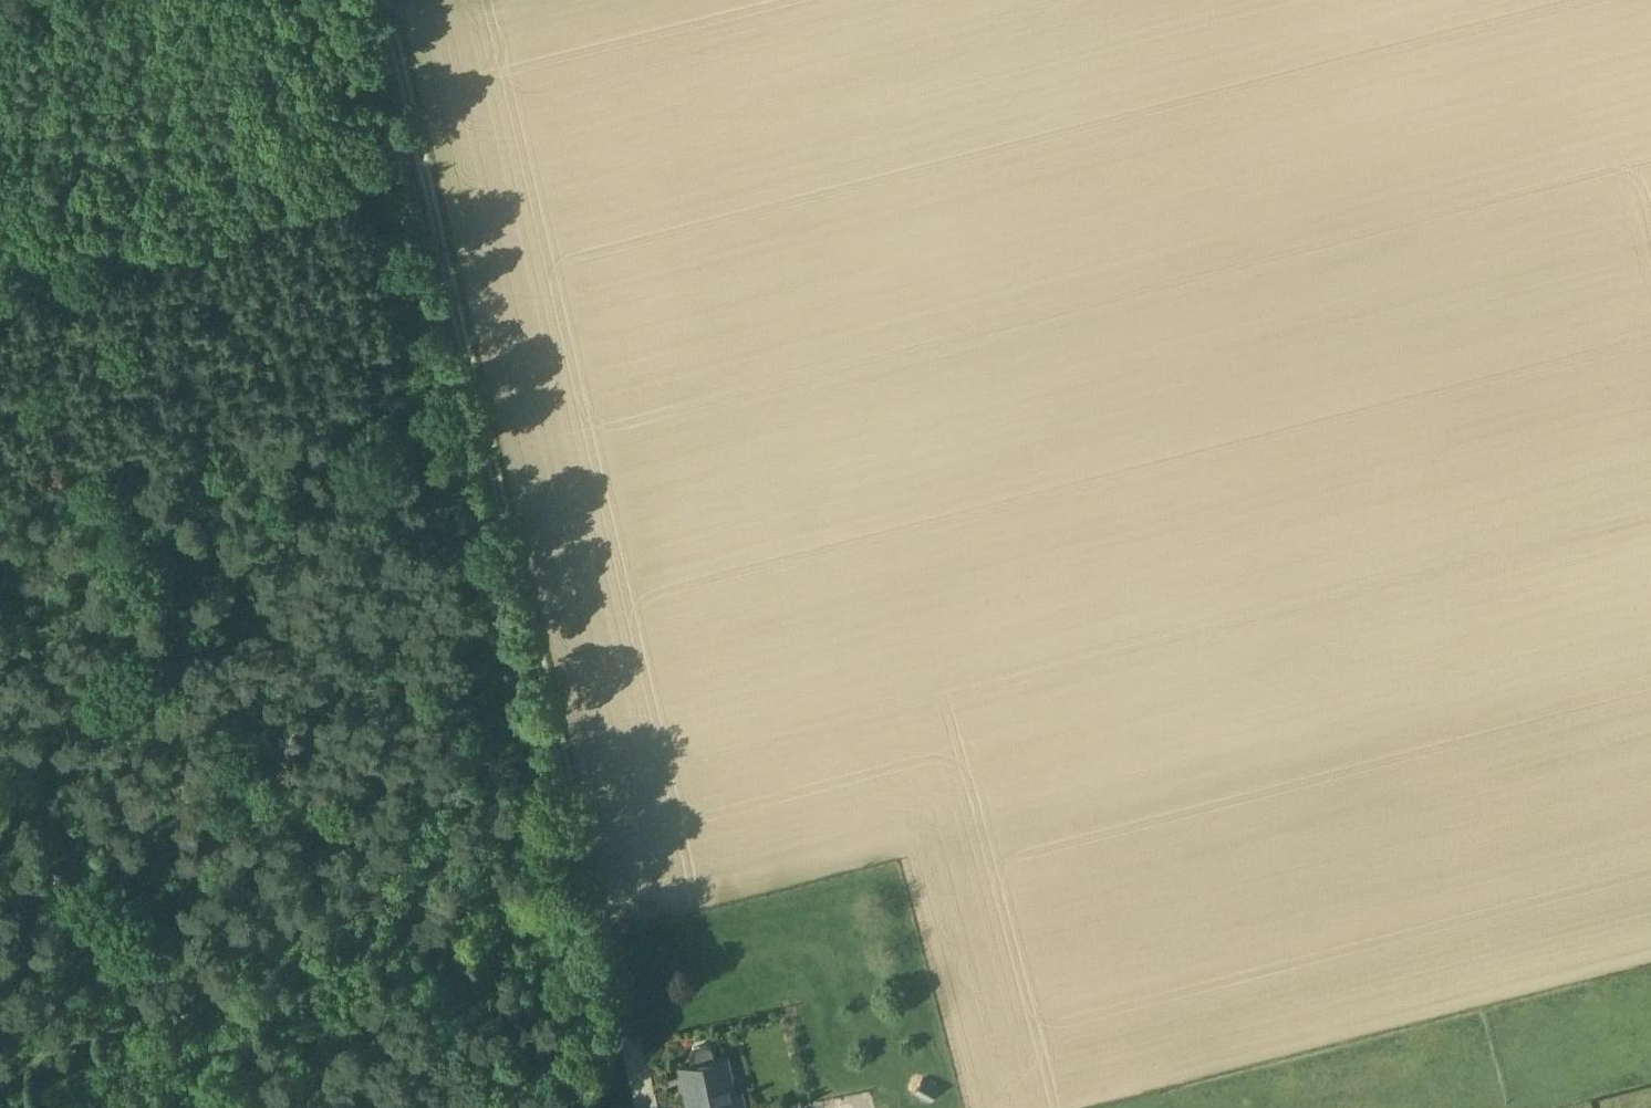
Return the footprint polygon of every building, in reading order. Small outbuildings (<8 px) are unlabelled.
[(726,1058),(709,1062),(707,1055),(695,1058),(696,1064),(679,1068),(687,1107),(737,1107),(726,1058)]
